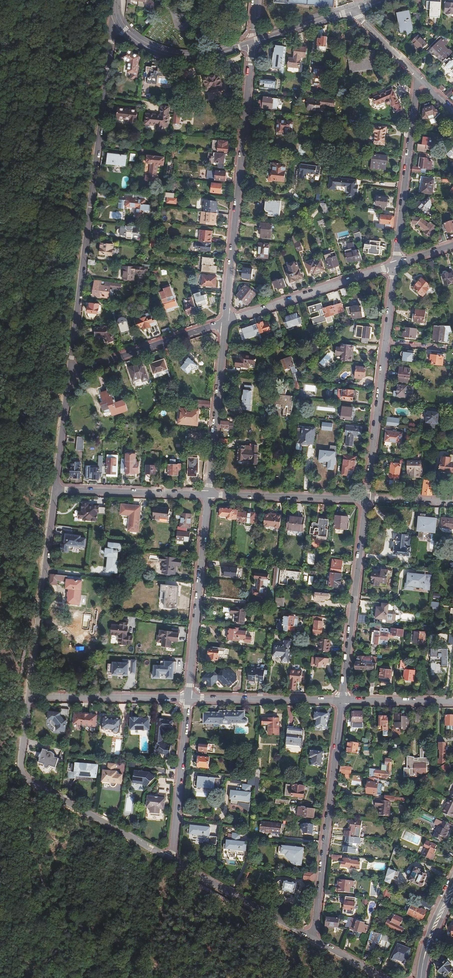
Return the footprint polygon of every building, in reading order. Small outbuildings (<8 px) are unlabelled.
[(155,12),(158,6),(151,0),(131,0),(131,1),(146,3),(146,5),(155,12)] [(440,18),(441,3),(427,2),(426,10),(430,10),(429,18),(440,18)] [(444,3),(443,14),(452,14),(452,4),(444,3)] [(413,31),(409,11),(397,13),(400,29),(397,30),(397,31),(397,33),(399,33),(401,33),(407,32),(407,34),(408,36),(413,31)] [(441,35),(430,47),(432,49),(430,52),(433,55),(434,54),(442,62),(443,62),(449,55),(452,52),(449,49),(448,50),(444,46),(447,43),(446,42),(449,39),(441,35)] [(428,45),(418,36),(412,42),(421,52),(428,45)] [(326,49),(327,38),(322,37),(322,39),(318,38),(317,49),(326,50),(326,49)] [(335,39),(327,38),(326,49),(334,50),(335,39)] [(281,69),(283,47),(276,46),(276,48),(275,48),(274,53),(273,53),(273,64),(273,68),(281,69)] [(305,58),(306,49),(295,48),(294,59),(288,59),(287,68),(299,69),(300,58),(305,58)] [(129,73),(134,74),(139,75),(141,62),(139,61),(141,57),(129,51),(128,52),(121,49),(118,54),(126,58),(125,60),(131,62),(129,73)] [(375,67),(373,53),(365,52),(366,59),(360,60),(360,59),(356,60),(354,50),(345,51),(346,59),(350,59),(352,70),(375,67)] [(449,55),(443,62),(444,63),(443,64),(445,66),(444,67),(444,68),(444,69),(445,71),(446,71),(448,71),(450,70),(451,72),(452,70),(452,59),(452,58),(451,60),(449,58),(451,57),(449,55)] [(173,78),(174,69),(147,66),(145,83),(157,85),(158,76),(173,78)] [(186,71),(186,69),(178,68),(178,72),(179,72),(179,74),(180,74),(180,80),(186,81),(188,71),(186,71)] [(323,78),(324,70),(315,69),(314,77),(315,77),(313,89),(321,90),(322,83),(319,83),(320,78),(323,78)] [(221,83),(220,75),(204,78),(205,84),(206,88),(204,89),(204,90),(205,91),(206,92),(207,92),(208,92),(209,90),(210,90),(210,93),(223,91),(222,87),(223,86),(222,84),(221,83)] [(275,89),(276,81),(260,79),(259,87),(275,89)] [(440,81),(435,86),(438,89),(439,88),(443,92),(445,89),(442,86),(443,84),(440,81)] [(398,103),(392,88),(370,98),(372,105),(376,103),(376,104),(386,100),(387,101),(388,102),(390,101),(392,105),(393,105),(395,112),(401,109),(399,103),(398,103)] [(451,88),(445,94),(447,97),(452,91),(452,89),(451,88)] [(276,110),(277,99),(263,98),(263,101),(260,101),(259,108),(276,110)] [(319,110),(320,99),(309,98),(308,109),(319,110)] [(434,118),(439,113),(433,107),(430,107),(429,104),(425,105),(426,109),(423,110),(422,119),(430,120),(434,118)] [(168,117),(169,108),(161,107),(160,116),(146,114),(144,125),(156,127),(156,132),(163,133),(164,128),(167,128),(169,117),(168,117)] [(136,124),(137,112),(118,109),(117,119),(129,121),(129,123),(136,124)] [(179,127),(181,112),(174,111),(174,116),(173,116),(172,128),(173,131),(175,132),(176,132),(177,132),(179,131),(181,129),(182,127),(179,127)] [(292,131),(292,122),(277,121),(276,135),(283,136),(284,132),(286,133),(286,130),(292,131)] [(384,145),(386,128),(373,127),(372,133),(375,133),(374,144),(384,145)] [(429,150),(430,139),(423,138),(422,146),(417,145),(417,152),(426,153),(426,150),(429,150)] [(215,153),(216,154),(216,152),(218,152),(218,153),(227,154),(228,142),(211,141),(210,153),(215,153)] [(210,153),(206,153),(207,155),(208,158),(209,159),(208,164),(214,165),(214,163),(218,164),(218,168),(223,169),(224,164),(224,163),(225,163),(225,162),(225,161),(224,160),(225,155),(215,154),(215,153),(210,153)] [(419,168),(413,167),(412,172),(420,173),(421,168),(430,169),(431,162),(426,162),(427,154),(420,153),(419,168)] [(125,168),(127,157),(108,155),(107,166),(125,168)] [(372,160),(372,164),(380,165),(380,169),(385,169),(386,157),(373,155),(373,156),(372,160)] [(163,166),(164,158),(147,156),(146,164),(151,164),(149,176),(146,176),(145,181),(156,183),(158,165),(163,166)] [(283,182),(285,167),(278,166),(278,164),(273,163),(272,168),(270,168),(268,182),(271,182),(272,181),(283,182)] [(315,174),(316,166),(301,164),(299,178),(306,178),(306,173),(315,174)] [(225,177),(225,173),(208,171),(207,180),(227,182),(227,177),(225,177)] [(431,194),(433,178),(420,176),(418,192),(431,194)] [(336,186),(337,178),(330,177),(328,189),(336,190),(336,186)] [(354,180),(342,178),(341,186),(347,187),(347,197),(355,198),(356,193),(357,193),(357,185),(353,185),(354,180)] [(221,190),(221,185),(212,184),(211,193),(222,194),(222,190),(221,190)] [(166,203),(177,204),(178,197),(174,197),(175,192),(166,192),(166,203)] [(145,197),(133,196),(133,200),(126,200),(126,202),(119,201),(118,210),(123,211),(123,207),(137,209),(135,219),(142,220),(143,213),(148,214),(149,206),(144,206),(145,197)] [(378,210),(384,211),(385,207),(386,207),(387,198),(377,197),(376,198),(374,198),(373,204),(376,204),(376,206),(378,206),(378,210)] [(425,215),(432,207),(430,205),(431,204),(425,199),(422,202),(419,199),(415,204),(421,209),(419,212),(423,214),(425,215)] [(279,214),(280,201),(269,200),(269,202),(265,202),(264,215),(273,216),(275,213),(279,214)] [(205,208),(205,213),(217,214),(218,209),(217,209),(217,207),(215,205),(215,202),(206,201),(206,203),(202,202),(202,208),(205,208)] [(205,213),(201,212),(200,224),(206,225),(207,223),(216,224),(217,214),(205,213)] [(375,228),(392,230),(394,217),(387,216),(381,215),(380,224),(385,224),(385,225),(375,224),(375,228)] [(436,227),(430,222),(428,225),(422,220),(418,225),(423,229),(422,230),(425,232),(423,235),(427,239),(429,236),(432,238),(435,234),(432,232),(436,227)] [(441,225),(443,232),(447,231),(447,233),(452,231),(452,222),(452,221),(444,223),(444,224),(441,225)] [(270,239),(271,225),(260,224),(259,234),(261,234),(260,238),(270,239)] [(131,232),(131,228),(121,227),(121,230),(118,230),(117,231),(117,232),(117,233),(117,234),(118,235),(119,236),(122,236),(126,236),(126,235),(128,235),(129,234),(130,232),(131,232)] [(139,228),(131,228),(131,232),(130,232),(129,234),(128,235),(126,235),(126,236),(122,236),(121,238),(126,238),(126,239),(132,240),(132,234),(132,233),(138,234),(139,228)] [(199,242),(211,243),(211,235),(210,235),(210,231),(200,231),(199,242)] [(353,234),(356,242),(361,241),(359,232),(353,234)] [(199,242),(195,242),(195,250),(200,251),(201,252),(206,252),(207,250),(210,251),(211,243),(199,242)] [(369,247),(368,247),(367,251),(368,252),(367,256),(373,257),(374,258),(375,258),(376,257),(381,258),(382,249),(379,249),(379,245),(369,243),(369,247)] [(112,257),(113,246),(101,244),(100,249),(99,250),(98,254),(99,254),(99,255),(112,257)] [(267,259),(268,245),(258,244),(258,248),(257,257),(260,258),(267,259)] [(355,262),(362,260),(358,250),(353,251),(353,252),(352,252),(351,248),(344,251),(345,254),(347,263),(355,261),(355,262)] [(339,266),(334,252),(324,256),(328,269),(339,266)] [(202,264),(201,273),(217,274),(218,267),(214,267),(215,259),(198,257),(197,263),(202,264)] [(324,271),(321,260),(315,262),(314,260),(305,263),(309,274),(313,272),(313,274),(324,271)] [(302,279),(297,262),(294,263),(294,262),(287,264),(290,272),(286,273),(290,283),(302,279)] [(131,281),(133,269),(122,268),(121,280),(131,281)] [(452,272),(448,273),(446,271),(444,271),(443,272),(442,272),(441,273),(442,276),(440,276),(442,285),(444,284),(445,286),(452,283),(452,274),(452,272)] [(216,287),(217,277),(203,276),(202,286),(216,287)] [(431,290),(432,288),(419,277),(411,287),(422,296),(429,288),(431,290)] [(277,290),(286,287),(283,279),(273,283),(275,289),(277,288),(277,290)] [(115,289),(116,285),(95,282),(93,296),(103,297),(104,288),(115,289)] [(247,305),(256,294),(244,286),(236,297),(247,305)] [(164,291),(159,293),(162,304),(163,304),(164,307),(176,304),(175,300),(174,300),(170,287),(163,289),(164,291)] [(192,290),(189,290),(192,297),(193,300),(195,299),(198,309),(202,308),(202,306),(206,304),(205,301),(207,300),(205,295),(201,297),(199,293),(194,295),(192,290)] [(194,308),(195,308),(193,300),(192,297),(187,299),(189,304),(184,306),(185,312),(184,313),(184,315),(185,315),(186,315),(187,316),(189,315),(190,320),(198,318),(194,308)] [(98,315),(99,305),(88,304),(87,315),(88,317),(89,319),(91,317),(92,318),(94,317),(95,317),(96,315),(98,315)] [(339,304),(332,307),(333,310),(335,309),(335,312),(333,312),(334,315),(341,312),(339,304)] [(333,310),(332,307),(332,306),(323,309),(326,321),(335,318),(334,315),(333,312),(335,312),(335,309),(333,310)] [(360,306),(345,307),(348,316),(352,315),(353,319),(361,318),(360,306)] [(301,323),(297,311),(290,314),(290,316),(283,319),(286,329),(301,323)] [(423,326),(425,312),(415,311),(414,314),(412,314),(411,322),(419,323),(419,325),(423,326)] [(149,314),(146,315),(147,318),(150,328),(155,326),(154,321),(152,322),(149,314)] [(147,318),(141,319),(135,322),(138,329),(142,328),(142,331),(150,328),(147,318)] [(127,321),(125,319),(121,319),(120,320),(118,321),(118,323),(121,334),(130,332),(127,321)] [(256,325),(259,334),(270,330),(267,321),(256,325)] [(107,328),(107,326),(103,325),(103,328),(95,327),(94,336),(103,336),(107,345),(114,342),(108,328),(107,328)] [(245,340),(260,335),(259,334),(256,325),(242,330),(245,340)] [(416,329),(405,327),(405,332),(404,332),(403,333),(402,336),(403,337),(408,338),(408,339),(415,340),(416,329)] [(369,339),(370,329),(362,328),(362,332),(359,332),(359,335),(361,335),(361,338),(369,339)] [(446,332),(435,331),(435,335),(432,335),(432,340),(438,341),(438,343),(445,344),(446,332)] [(350,362),(352,346),(340,344),(340,348),(335,348),(334,355),(341,356),(341,360),(350,362)] [(173,354),(171,348),(165,350),(167,357),(173,354)] [(402,357),(401,361),(412,363),(413,352),(407,351),(407,352),(402,352),(400,353),(400,355),(401,357),(402,357)] [(432,361),(431,365),(442,366),(443,355),(437,355),(437,356),(430,356),(430,360),(432,361)] [(248,364),(249,357),(240,356),(240,360),(236,360),(235,367),(248,369),(248,368),(248,364)] [(295,381),(299,382),(291,357),(281,361),(284,369),(290,367),(294,381),(295,381)] [(197,366),(189,358),(185,363),(181,368),(188,374),(192,370),(193,371),(194,370),(195,371),(197,371),(198,369),(198,367),(197,366)] [(168,370),(164,360),(155,363),(156,367),(152,368),(154,375),(168,370)] [(148,381),(142,364),(129,368),(133,382),(141,379),(143,383),(148,381)] [(409,378),(410,369),(405,369),(405,367),(400,366),(398,382),(408,383),(408,378),(409,378)] [(364,378),(365,368),(356,367),(355,379),(358,379),(360,378),(364,378)] [(286,393),(287,385),(280,385),(278,396),(275,396),(274,405),(292,407),(293,404),(294,399),(291,399),(292,393),(286,393)] [(413,387),(397,385),(396,392),(394,391),(393,396),(397,397),(397,398),(401,398),(402,397),(406,398),(406,395),(407,391),(411,392),(412,392),(413,387)] [(249,410),(251,387),(244,386),(244,390),(243,390),(243,395),(242,395),(241,401),(242,401),(242,406),(242,410),(249,410)] [(116,404),(110,387),(106,389),(108,392),(103,394),(102,392),(100,393),(99,395),(102,405),(104,412),(106,413),(108,417),(119,413),(116,406),(114,406),(113,404),(116,404)] [(353,395),(353,391),(335,389),(334,391),(333,390),(332,398),(343,399),(343,400),(353,401),(353,395)] [(116,406),(119,413),(127,410),(124,401),(116,404),(116,406)] [(210,409),(210,402),(200,401),(199,408),(210,409)] [(350,420),(352,407),(340,406),(340,408),(342,409),(340,419),(350,420)] [(427,428),(434,429),(435,424),(437,424),(439,410),(429,409),(429,412),(427,412),(426,423),(428,423),(427,428)] [(197,426),(198,412),(179,410),(178,424),(197,426)] [(399,427),(400,418),(386,416),(385,425),(399,427)] [(229,422),(221,422),(220,428),(228,429),(228,430),(233,431),(233,424),(229,423),(229,422)] [(336,437),(337,425),(331,424),(331,427),(324,427),(323,435),(336,437)] [(345,446),(340,446),(339,452),(346,453),(346,447),(351,447),(352,437),(359,438),(360,433),(361,433),(362,428),(345,426),(345,430),(347,430),(345,446)] [(312,435),(312,429),(300,427),(298,445),(313,447),(314,435),(312,435)] [(400,444),(402,433),(395,432),(395,431),(393,431),(392,432),(386,431),(384,442),(400,444)] [(84,438),(76,437),(75,451),(84,452),(84,438)] [(249,451),(249,447),(245,446),(244,450),(238,450),(236,461),(243,462),(243,459),(251,460),(252,451),(249,451)] [(126,460),(121,460),(120,474),(139,474),(139,464),(135,464),(135,455),(133,455),(133,453),(126,453),(126,460)] [(450,454),(450,458),(442,457),(442,462),(440,462),(439,472),(452,474),(452,455),(450,454)] [(199,475),(200,456),(189,455),(189,460),(186,460),(186,464),(189,464),(188,474),(199,475)] [(332,467),(333,456),(319,455),(318,467),(323,467),(323,469),(327,469),(327,467),(332,467)] [(116,475),(106,475),(106,477),(117,478),(118,456),(107,456),(106,460),(116,460),(116,475)] [(86,470),(86,480),(98,480),(98,474),(102,474),(102,467),(102,457),(98,457),(98,464),(96,464),(96,469),(90,469),(90,467),(86,467),(86,470)] [(354,477),(356,458),(344,457),(342,475),(354,477)] [(102,474),(102,475),(106,475),(116,475),(116,460),(106,460),(106,467),(102,467),(102,474)] [(80,468),(80,463),(71,462),(70,475),(74,475),(73,478),(80,479),(80,468)] [(410,477),(422,477),(424,464),(420,464),(420,462),(407,462),(407,474),(410,474),(410,477)] [(398,478),(400,464),(391,463),(391,468),(388,468),(387,473),(390,473),(390,477),(398,478)] [(164,469),(164,475),(178,475),(178,470),(180,470),(181,465),(178,465),(178,466),(168,465),(168,469),(164,469)] [(156,467),(149,466),(146,466),(145,477),(150,477),(150,475),(156,475),(156,467)] [(423,480),(421,495),(431,495),(433,481),(430,481),(423,480)] [(83,504),(82,511),(76,511),(75,520),(98,522),(99,513),(105,513),(106,506),(83,504)] [(137,532),(140,507),(121,505),(120,515),(129,516),(127,531),(137,532)] [(154,507),(153,519),(168,520),(169,511),(169,509),(154,507)] [(236,520),(237,511),(234,510),(220,508),(219,516),(227,517),(227,519),(228,521),(231,521),(233,519),(236,520)] [(181,514),(176,514),(175,519),(180,520),(180,527),(178,526),(177,531),(186,532),(187,527),(189,527),(191,514),(181,513),(181,514)] [(244,513),(243,522),(242,523),(244,523),(245,523),(245,526),(245,527),(250,527),(251,526),(252,526),(252,524),(253,524),(254,513),(244,513)] [(279,528),(280,514),(276,513),(276,514),(269,514),(269,515),(265,514),(264,526),(279,528)] [(434,529),(436,516),(418,515),(417,524),(418,524),(418,528),(434,529)] [(347,523),(348,518),(336,516),(334,529),(337,529),(337,533),(343,533),(343,529),(346,530),(348,530),(349,523),(347,523)] [(302,531),(303,518),(288,517),(287,529),(302,531)] [(327,520),(318,519),(318,524),(314,524),(314,523),(311,523),(310,528),(309,528),(309,534),(313,534),(314,532),(317,532),(317,537),(326,537),(326,529),(324,529),(324,527),(327,527),(327,520)] [(442,519),(441,528),(452,529),(452,520),(442,519)] [(189,542),(189,533),(177,531),(176,539),(183,540),(183,541),(189,542)] [(70,546),(87,547),(88,535),(64,534),(63,552),(70,552),(70,546)] [(410,549),(411,537),(408,537),(408,536),(397,535),(395,547),(394,547),(393,555),(409,557),(410,549)] [(120,552),(121,546),(109,545),(108,551),(106,551),(106,557),(109,558),(107,573),(119,574),(120,570),(116,569),(117,563),(116,563),(117,552),(120,552)] [(179,565),(180,559),(164,558),(162,573),(175,575),(176,565),(179,565)] [(332,560),(331,573),(333,573),(340,574),(341,561),(332,560)] [(226,576),(240,577),(240,567),(226,567),(226,576)] [(425,571),(416,570),(416,574),(408,573),(406,589),(412,589),(412,586),(423,587),(423,589),(428,589),(430,576),(425,575),(425,571)] [(340,587),(341,574),(340,574),(333,573),(331,581),(327,580),(326,586),(340,587)] [(266,592),(268,575),(256,574),(254,575),(254,577),(255,578),(253,591),(250,591),(249,596),(267,598),(267,592),(266,592)] [(387,576),(381,575),(372,574),(371,579),(372,579),(371,585),(377,586),(377,585),(381,586),(381,583),(386,584),(387,576)] [(80,597),(82,579),(51,575),(50,585),(56,586),(56,581),(67,583),(66,590),(69,590),(68,594),(67,594),(67,596),(68,597),(67,604),(78,606),(79,601),(80,600),(80,598),(80,597)] [(171,609),(173,583),(161,582),(161,586),(157,586),(156,592),(160,592),(159,608),(171,609)] [(438,603),(440,603),(440,600),(439,599),(440,592),(432,591),(431,602),(438,603)] [(329,595),(329,594),(316,592),(315,601),(320,602),(320,601),(323,601),(323,599),(328,599),(330,597),(330,595),(329,595)] [(388,611),(389,604),(382,603),(381,607),(376,607),(375,619),(386,620),(386,623),(392,624),(395,621),(395,614),(393,611),(388,611)] [(244,625),(246,609),(231,608),(230,614),(235,615),(235,624),(244,625)] [(284,625),(288,626),(290,615),(287,614),(286,616),(284,616),(283,619),(279,619),(278,624),(277,624),(276,631),(283,632),(284,625)] [(358,623),(366,623),(367,614),(359,614),(358,623)] [(313,635),(323,636),(323,634),(321,633),(323,622),(321,622),(322,618),(313,617),(313,621),(315,621),(313,635)] [(112,623),(111,643),(118,644),(134,645),(134,639),(132,639),(132,635),(129,635),(130,622),(121,622),(121,624),(112,623)] [(380,632),(381,626),(376,626),(376,631),(372,630),(370,644),(378,645),(378,644),(380,632)] [(403,637),(403,630),(392,628),(391,635),(403,637)] [(157,646),(173,647),(173,641),(180,642),(181,631),(158,629),(157,646)] [(238,640),(240,630),(240,629),(235,629),(235,630),(228,630),(227,640),(238,641),(238,640)] [(255,632),(240,630),(238,640),(245,640),(245,643),(251,643),(251,644),(254,645),(255,632)] [(424,645),(425,632),(414,631),(414,635),(411,635),(410,643),(424,645)] [(387,633),(380,632),(378,644),(386,644),(387,633)] [(328,652),(330,640),(319,639),(318,651),(328,652)] [(288,663),(290,640),(284,640),(283,647),(273,646),(272,656),(282,658),(281,662),(288,663)] [(223,659),(225,649),(211,647),(211,650),(210,650),(209,655),(210,655),(210,659),(218,659),(218,658),(223,659)] [(447,667),(447,649),(430,649),(430,662),(430,664),(435,664),(435,662),(441,662),(441,668),(447,667)] [(328,663),(328,659),(312,657),(311,666),(325,668),(326,663),(328,663)] [(137,675),(137,661),(109,660),(108,675),(137,675)] [(161,665),(154,664),(154,678),(175,679),(176,661),(161,660),(161,665)] [(390,679),(391,670),(380,669),(379,678),(390,679)] [(290,670),(288,689),(295,690),(296,681),(301,681),(301,679),(301,673),(302,671),(290,670)] [(405,670),(404,670),(403,680),(413,681),(414,671),(405,670)] [(239,683),(241,672),(226,671),(224,681),(239,683)] [(263,686),(265,672),(260,671),(260,673),(256,673),(256,671),(250,671),(248,684),(255,685),(255,682),(259,682),(259,685),(263,686)] [(67,718),(68,710),(60,710),(60,713),(48,712),(47,721),(50,721),(50,724),(53,728),(56,728),(56,731),(64,732),(65,721),(64,721),(61,717),(67,718)] [(361,723),(362,712),(351,712),(351,723),(353,723),(353,728),(363,729),(363,723),(361,723)] [(94,727),(96,716),(74,713),(72,725),(94,727)] [(244,713),(220,713),(220,714),(220,724),(245,724),(246,723),(247,722),(247,721),(247,719),(246,718),(244,718),(244,713)] [(325,729),(327,715),(315,713),(313,722),(316,722),(316,728),(325,729)] [(219,724),(220,724),(220,714),(204,714),(204,724),(219,725),(219,724)] [(408,731),(408,718),(401,718),(401,714),(394,714),(394,728),(401,728),(401,731),(408,731)] [(445,716),(445,726),(452,726),(452,716),(445,716)] [(119,732),(121,720),(114,719),(114,720),(109,719),(109,718),(103,717),(102,729),(112,731),(112,732),(113,735),(117,735),(119,732)] [(172,723),(169,721),(163,717),(161,720),(160,722),(156,721),(156,727),(157,728),(155,731),(156,732),(155,735),(156,735),(155,737),(154,741),(157,743),(154,748),(157,750),(156,751),(162,755),(164,755),(164,757),(169,757),(170,746),(167,746),(163,736),(163,730),(165,730),(167,728),(167,727),(172,727),(172,723)] [(386,731),(386,717),(377,717),(377,726),(376,726),(376,731),(386,731)] [(148,732),(148,721),(143,721),(143,719),(130,719),(130,732),(148,732)] [(278,737),(279,719),(262,719),(262,730),(267,731),(267,737),(278,737)] [(301,734),(302,734),(303,729),(287,728),(285,746),(301,748),(302,741),(300,741),(301,734)] [(357,753),(358,744),(348,742),(346,752),(357,753)] [(208,753),(208,745),(200,744),(199,752),(203,752),(203,754),(206,754),(206,753),(208,753)] [(425,765),(425,766),(428,766),(428,758),(423,758),(423,752),(428,752),(428,746),(420,746),(419,758),(417,758),(417,760),(414,760),(413,765),(418,764),(418,763),(420,763),(420,765),(425,765)] [(44,761),(40,760),(39,766),(44,767),(45,770),(47,771),(48,771),(50,771),(52,769),(56,770),(59,760),(55,759),(55,757),(54,756),(53,755),(52,754),(50,754),(48,754),(47,752),(43,751),(41,756),(45,757),(44,761)] [(321,767),(323,753),(310,751),(309,760),(312,760),(311,766),(321,767)] [(208,768),(209,758),(199,757),(199,758),(197,758),(196,762),(198,763),(197,767),(208,768)] [(374,770),(368,769),(368,778),(373,779),(373,777),(387,778),(387,775),(391,775),(391,760),(385,760),(385,766),(387,766),(387,771),(385,771),(385,772),(374,771),(374,770)] [(413,765),(413,774),(427,774),(427,770),(425,770),(425,766),(425,765),(420,765),(420,763),(418,763),(418,764),(413,765)] [(121,784),(122,776),(116,775),(116,773),(114,773),(115,765),(108,764),(107,772),(103,771),(101,783),(103,783),(102,784),(109,785),(111,787),(112,788),(114,787),(117,783),(121,784)] [(68,765),(67,773),(75,773),(74,777),(95,779),(97,767),(68,765)] [(350,768),(340,766),(339,774),(350,775),(350,768)] [(153,778),(150,776),(149,774),(146,777),(140,771),(139,773),(133,773),(132,784),(143,785),(146,788),(154,779),(153,778)] [(423,782),(427,776),(425,776),(415,782),(419,785),(421,781),(423,782)] [(219,790),(220,779),(198,777),(197,788),(219,790)] [(256,778),(255,778),(248,777),(247,785),(250,786),(255,786),(256,778)] [(381,795),(382,784),(367,782),(366,794),(381,795)] [(247,785),(242,785),(241,792),(230,791),(229,800),(231,800),(230,805),(238,806),(238,803),(245,804),(250,805),(251,793),(249,793),(250,786),(247,785)] [(303,792),(304,787),(292,785),(292,792),(290,792),(290,796),(291,796),(291,797),(298,798),(298,800),(299,801),(301,801),(302,800),(302,798),(303,798),(304,792),(303,792)] [(158,795),(157,799),(157,800),(154,799),(154,798),(147,798),(146,809),(150,809),(149,815),(159,816),(159,810),(163,811),(165,795),(158,795)] [(384,801),(390,802),(404,804),(405,799),(393,798),(393,797),(390,797),(390,796),(387,795),(387,797),(384,797),(384,801)] [(384,801),(375,800),(374,807),(379,808),(378,816),(388,817),(390,802),(384,801)] [(452,816),(452,803),(448,800),(442,813),(452,819),(452,816)] [(305,808),(305,807),(297,806),(296,817),(314,818),(315,809),(305,808)] [(344,831),(344,836),(345,836),(354,837),(355,828),(361,828),(361,821),(350,820),(349,831),(344,831)] [(261,822),(260,828),(265,829),(265,832),(281,834),(282,824),(261,822)] [(448,829),(449,825),(443,822),(440,828),(437,827),(433,837),(438,840),(440,837),(444,839),(447,832),(445,831),(446,828),(448,829)] [(312,835),(313,825),(304,824),(303,833),(312,835)] [(216,845),(217,838),(209,837),(210,828),(190,826),(189,830),(187,830),(187,835),(193,835),(193,838),(203,839),(203,842),(208,843),(208,845),(216,845)] [(247,852),(248,843),(241,842),(241,835),(234,834),(233,841),(228,841),(227,845),(225,845),(225,850),(231,850),(231,852),(238,853),(237,856),(245,857),(246,852),(247,852)] [(354,837),(345,836),(344,842),(346,843),(345,846),(342,846),(342,852),(354,854),(355,847),(351,847),(352,843),(358,844),(358,838),(354,837)] [(431,860),(434,854),(436,855),(438,851),(436,850),(438,847),(427,842),(425,847),(427,848),(423,856),(431,860)] [(303,847),(279,846),(278,855),(283,855),(283,857),(292,868),(302,868),(303,847)] [(359,868),(360,862),(351,861),(351,860),(343,859),(343,862),(341,862),(341,867),(350,868),(350,867),(359,868)] [(388,868),(384,881),(389,884),(390,882),(388,881),(388,878),(391,879),(393,871),(389,870),(389,869),(388,868)] [(422,881),(425,875),(422,873),(422,871),(419,869),(415,868),(408,881),(420,887),(423,886),(424,884),(423,882),(422,881)] [(313,882),(314,874),(304,873),(303,880),(313,882)] [(338,892),(349,893),(350,885),(355,885),(355,881),(338,880),(337,885),(338,885),(338,892)] [(293,895),(296,884),(283,881),(283,882),(280,881),(277,883),(276,888),(278,891),(281,892),(293,895)] [(388,898),(390,894),(387,893),(388,889),(385,888),(381,901),(385,902),(386,898),(388,898)] [(353,915),(355,898),(338,896),(337,902),(343,902),(343,905),(345,905),(344,910),(346,910),(345,914),(353,915)] [(432,905),(423,900),(421,905),(430,909),(432,905)] [(421,921),(425,912),(421,909),(420,910),(411,906),(407,914),(421,921)] [(387,920),(398,926),(402,919),(392,914),(391,916),(392,916),(390,921),(387,920)] [(337,928),(338,919),(326,918),(325,927),(326,927),(326,929),(333,930),(333,928),(337,928)] [(403,929),(398,926),(387,920),(384,925),(400,933),(403,929)] [(351,921),(348,929),(353,931),(361,933),(361,932),(365,933),(366,926),(363,925),(363,924),(356,921),(355,923),(351,921)] [(386,951),(391,933),(388,932),(388,931),(383,929),(381,935),(370,932),(365,950),(374,953),(374,951),(378,952),(379,949),(386,951)] [(405,965),(409,950),(398,944),(391,957),(394,959),(395,957),(402,961),(401,963),(405,965)] [(452,967),(452,962),(451,960),(447,959),(445,961),(436,969),(440,973),(440,972),(444,976),(452,968),(451,968),(452,967)]
